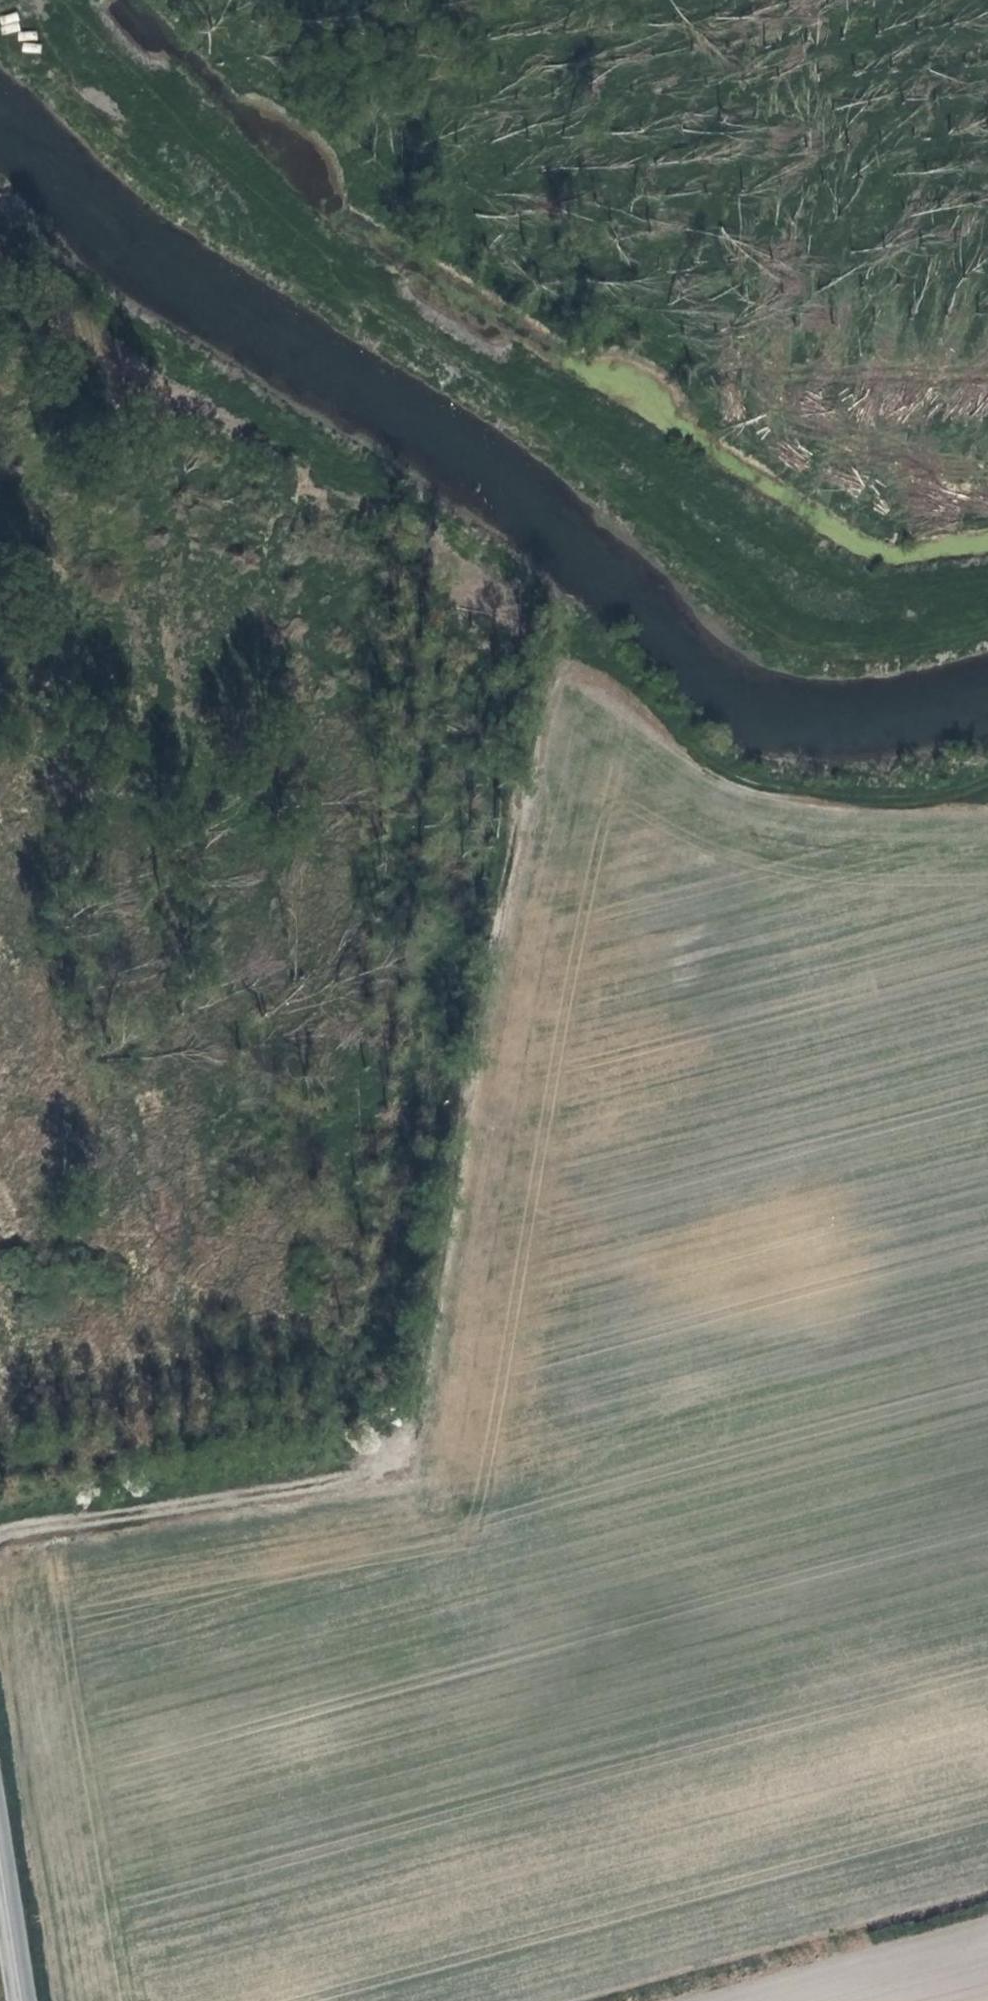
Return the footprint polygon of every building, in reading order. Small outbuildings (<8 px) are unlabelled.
[(0,15),(0,29),(1,35),(20,32),(17,13),(0,15)]
